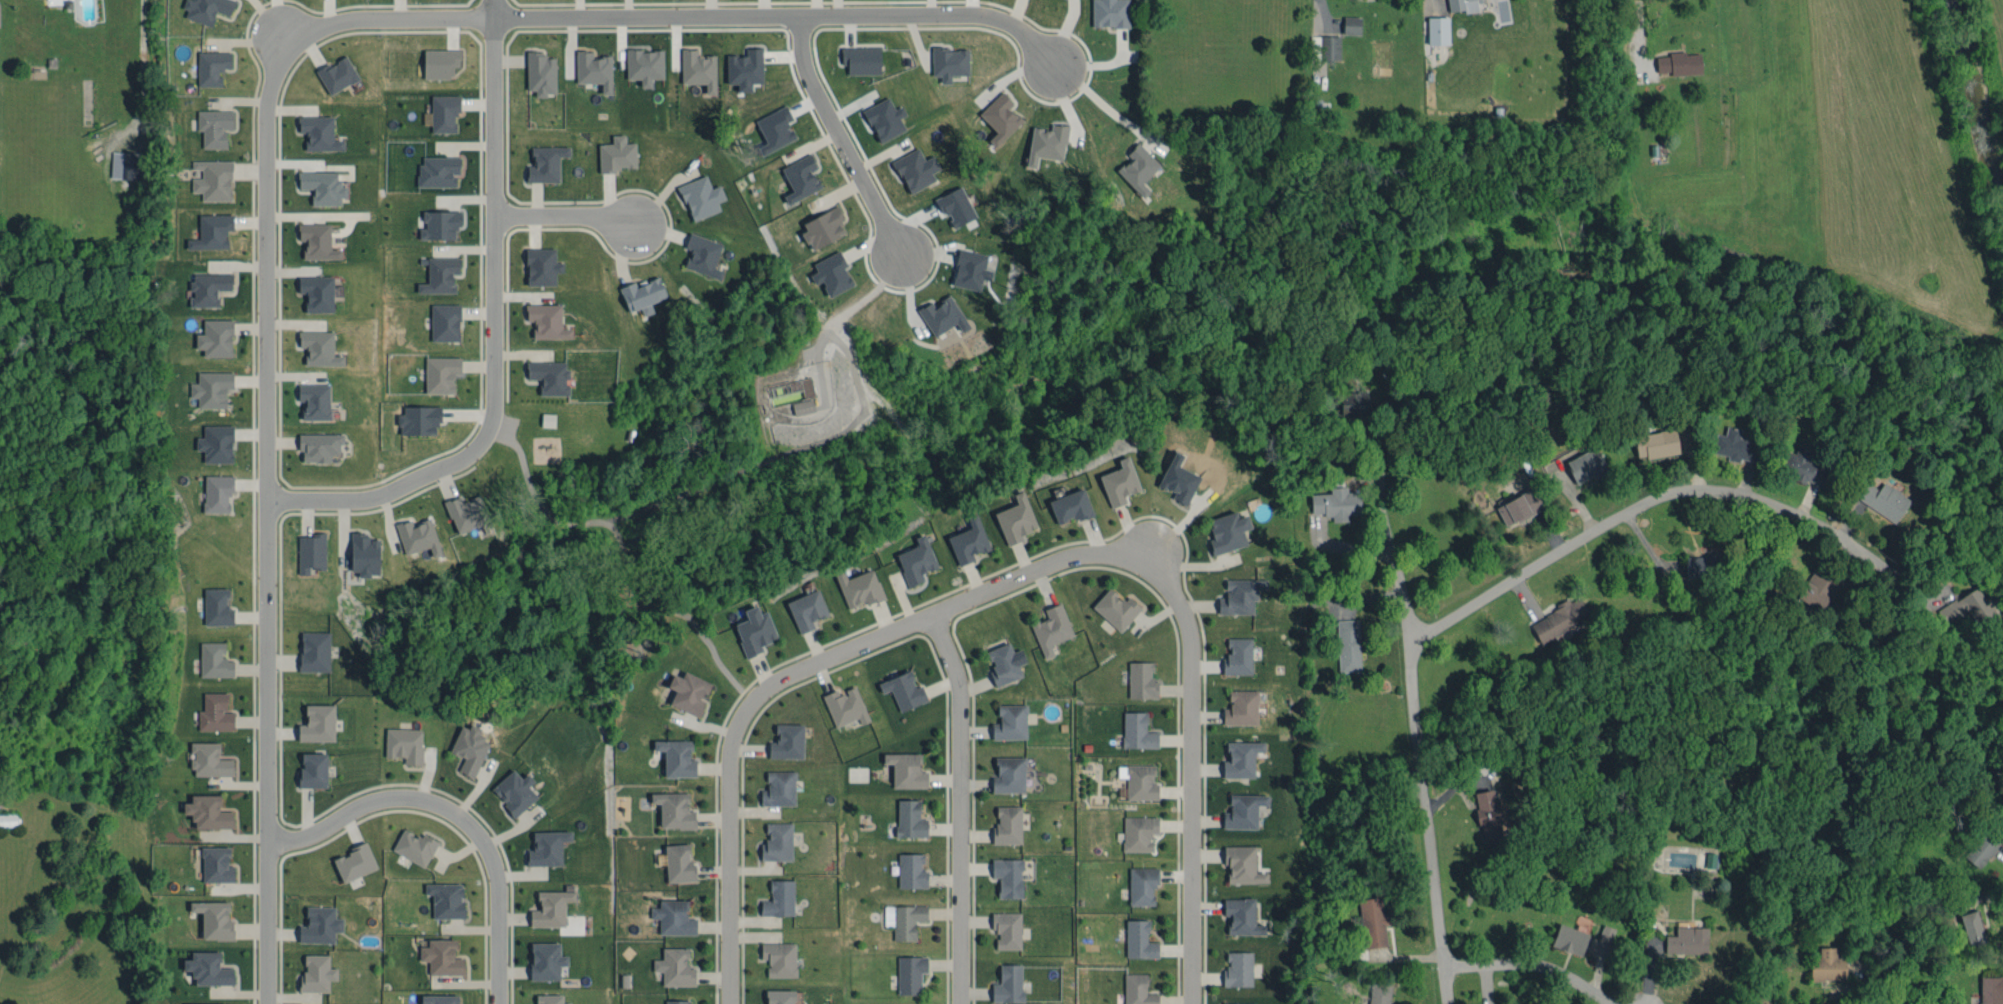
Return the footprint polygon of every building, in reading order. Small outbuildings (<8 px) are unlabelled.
[(208,23),(214,8),(228,13),(232,0),(180,0),(178,5),(184,6),(181,13),(208,23)] [(1126,0),(1089,0),(1089,23),(1126,23),(1126,0)] [(1461,6),(1462,10),(1476,8),(1474,0),(1445,0),(1446,8),(1461,6)] [(1358,31),(1359,13),(1340,13),(1339,30),(1358,31)] [(1446,41),(1446,13),(1424,13),(1424,41),(1446,41)] [(1338,56),(1337,33),(1316,33),(1316,57),(1338,56)] [(878,70),(877,43),(838,44),(838,61),(844,61),(845,71),(878,70)] [(759,44),(742,44),(743,51),(723,52),(724,80),(734,80),(735,88),(749,87),(748,80),(759,79),(759,44)] [(966,72),(965,44),(929,45),(929,72),(938,72),(938,80),(948,80),(948,72),(966,72)] [(713,90),(712,52),(694,53),(694,45),(677,46),(678,80),(702,80),(703,90),(713,90)] [(420,75),(449,76),(449,63),(457,63),(457,47),(421,46),(420,75)] [(660,46),(623,47),(623,76),(637,76),(637,84),(649,84),(649,76),(661,75),(660,46)] [(573,80),(598,79),(598,90),(609,90),(608,53),(589,54),(589,47),(573,47),(573,80)] [(228,49),(194,49),(194,83),(218,83),(218,65),(228,65),(228,49)] [(532,94),(544,93),(544,90),(553,89),(552,50),(523,50),(524,86),(532,86),(532,94)] [(313,68),(327,91),(356,75),(343,52),(313,68)] [(976,110),(994,129),(986,136),(993,143),(1020,118),(1006,103),(1010,100),(999,88),(976,110)] [(428,129),(452,129),(452,111),(457,111),(457,92),(428,92),(428,129)] [(875,139),(903,128),(897,114),(902,112),(898,103),(891,106),(886,95),(861,106),(875,139)] [(752,117),(761,135),(753,139),(759,152),(794,135),(786,118),(790,116),(783,102),(752,117)] [(194,107),(193,127),(198,127),(198,145),(223,146),(223,127),(230,127),(230,107),(194,107)] [(341,146),(341,137),(330,137),(330,113),(295,113),(295,129),(303,129),(303,147),(341,146)] [(1030,123),(1024,163),(1034,165),(1035,153),(1060,157),(1065,122),(1048,120),(1047,126),(1030,123)] [(595,141),(596,167),(634,166),(633,139),(622,140),(622,131),(608,132),(609,140),(595,141)] [(1158,163),(1136,140),(1124,151),(1128,155),(1114,167),(1140,195),(1147,188),(1140,179),(1158,163)] [(566,143),(529,144),(529,162),(524,162),(524,179),(556,178),(556,153),(566,153),(566,143)] [(906,191),(933,177),(929,170),(938,166),(931,152),(922,156),(916,145),(890,158),(906,191)] [(107,175),(135,175),(135,149),(108,148),(107,175)] [(789,188),(781,192),(784,199),(818,186),(810,167),(814,165),(808,151),(779,163),(789,188)] [(413,183),(453,184),(454,171),(457,171),(457,154),(419,153),(419,163),(413,163),(413,183)] [(229,157),(188,158),(188,166),(198,166),(198,174),(188,174),(189,188),(198,188),(198,197),(229,197),(229,157)] [(335,168),(295,169),(296,186),(309,185),(309,203),(338,202),(338,194),(344,194),(344,183),(336,184),(335,168)] [(718,208),(715,199),(723,196),(718,181),(708,185),(704,172),(676,181),(688,218),(718,208)] [(950,225),(973,213),(957,183),(934,195),(950,225)] [(797,220),(809,247),(843,231),(837,219),(842,217),(835,203),(797,220)] [(415,236),(453,235),(452,224),(458,224),(457,207),(420,208),(420,221),(415,221),(415,236)] [(195,212),(196,235),(183,236),(183,246),(224,245),(224,227),(230,226),(230,210),(195,212)] [(301,256),(339,255),(339,241),(328,241),(327,220),(295,221),(296,238),(300,238),(301,256)] [(718,276),(721,267),(711,264),(719,240),(687,230),(682,244),(687,246),(681,265),(718,276)] [(552,245),(524,245),(524,282),(552,282),(552,270),(560,269),(560,259),(552,259),(552,245)] [(981,266),(985,252),(957,245),(949,282),(977,288),(980,276),(988,278),(990,268),(981,266)] [(850,282),(841,264),(844,263),(837,248),(810,260),(814,268),(808,272),(812,281),(819,278),(826,293),(850,282)] [(458,255),(425,254),(424,280),(414,279),(414,289),(451,290),(451,270),(457,271),(458,255)] [(214,303),(215,287),(229,287),(229,270),(188,270),(188,303),(214,303)] [(302,309),(330,308),(330,273),(295,274),(295,290),(302,290),(302,309)] [(664,294),(657,273),(634,281),(633,278),(616,284),(626,309),(638,304),(641,313),(651,309),(648,300),(664,294)] [(931,333),(954,320),(960,329),(967,325),(948,292),(930,302),(928,299),(915,306),(931,333)] [(456,301),(427,301),(428,338),(457,338),(456,301)] [(531,336),(569,335),(569,325),(558,325),(558,301),(523,302),(523,317),(531,317),(531,336)] [(200,354),(229,354),(229,316),(199,317),(200,331),(192,331),(193,346),(200,346),(200,354)] [(341,363),(341,353),(330,352),(330,328),(296,328),(296,344),(301,345),(301,362),(341,363)] [(422,390),(452,390),(451,371),(458,371),(458,354),(421,354),(422,390)] [(537,392),(565,392),(565,359),(523,359),(524,376),(537,376),(537,392)] [(187,395),(194,394),(194,405),(223,404),(223,386),(230,385),(230,368),(194,369),(194,380),(186,380),(187,395)] [(295,382),(295,397),(300,397),(301,417),(327,416),(326,381),(295,382)] [(1367,410),(1366,387),(1338,388),(1339,411),(1367,410)] [(791,412),(812,408),(810,395),(789,399),(791,412)] [(396,432),(437,431),(436,402),(401,404),(401,411),(395,411),(396,432)] [(552,424),(553,410),(539,410),(538,424),(552,424)] [(229,422),(200,422),(200,434),(193,434),(193,448),(200,448),(201,460),(230,459),(229,422)] [(1738,435),(1739,426),(1724,423),(1722,431),(1714,430),(1711,452),(1754,458),(1757,438),(1738,435)] [(1635,455),(1677,452),(1676,428),(1633,431),(1635,455)] [(299,459),(327,459),(328,452),(338,452),(338,431),(295,431),(295,449),(300,449),(299,459)] [(1809,448),(1793,442),(1782,470),(1803,478),(1803,477),(1820,483),(1827,465),(1806,456),(1809,448)] [(1574,481),(1605,469),(1595,444),(1564,457),(1574,481)] [(1156,482),(1172,489),(1169,495),(1184,502),(1198,473),(1176,463),(1181,452),(1171,448),(1156,482)] [(1097,472),(1108,505),(1123,500),(1120,492),(1138,487),(1126,453),(1115,457),(1118,465),(1097,472)] [(228,510),(228,472),(201,472),(200,510),(228,510)] [(1907,494),(1880,480),(1877,486),(1862,479),(1853,498),(1896,519),(1907,494)] [(1308,491),(1309,511),(1329,511),(1329,519),(1345,519),(1345,512),(1358,512),(1357,488),(1345,489),(1344,484),(1327,485),(1328,490),(1308,491)] [(1046,498),(1054,521),(1073,514),(1075,518),(1091,512),(1081,485),(1046,498)] [(1542,505),(1532,485),(1493,504),(1503,524),(1542,505)] [(991,510),(1004,543),(1020,537),(1018,531),(1034,524),(1021,487),(1011,491),(1015,501),(991,510)] [(453,531),(487,520),(478,492),(459,498),(458,493),(442,498),(453,531)] [(1205,516),(1211,535),(1205,537),(1210,552),(1244,542),(1240,527),(1245,526),(1239,506),(1205,516)] [(967,525),(945,532),(955,563),(972,558),(969,552),(987,546),(975,510),(963,513),(967,525)] [(400,552),(426,545),(429,555),(438,552),(428,516),(409,521),(409,517),(393,521),(400,552)] [(921,579),(918,571),(935,564),(921,531),(912,535),(915,542),(892,552),(906,585),(921,579)] [(294,532),(295,572),(306,571),(306,565),(322,565),(321,532),(294,532)] [(348,568),(356,568),(356,573),(377,573),(376,532),(348,533),(348,568)] [(1683,553),(1684,576),(1712,575),(1711,552),(1683,553)] [(844,607),(881,594),(871,566),(843,575),(840,566),(832,570),(844,607)] [(1795,596),(1821,609),(1836,581),(1811,567),(1795,596)] [(1264,576),(1223,576),(1223,594),(1215,594),(1215,611),(1252,611),(1252,586),(1264,586),(1264,576)] [(1934,607),(1942,620),(1964,608),(1975,626),(1994,614),(1987,604),(1993,600),(1987,590),(1981,594),(1975,583),(1934,607)] [(201,622),(231,621),(230,606),(227,606),(227,585),(201,585),(201,622)] [(1120,597),(1106,585),(1089,604),(1117,629),(1139,605),(1125,591),(1120,597)] [(796,631),(811,625),(808,618),(825,611),(816,586),(784,598),(796,631)] [(1527,620),(1539,641),(1587,613),(1576,594),(1567,599),(1567,598),(1527,620)] [(1041,657),(1051,653),(1047,642),(1070,634),(1058,600),(1041,606),(1044,615),(1028,620),(1041,657)] [(764,608),(757,610),(755,603),(741,607),(745,616),(731,621),(743,655),(759,649),(757,642),(774,636),(764,608)] [(1358,669),(1357,616),(1334,617),(1335,669),(1358,669)] [(298,668),(327,668),(326,628),(297,629),(298,668)] [(1220,652),(1221,672),(1249,671),(1249,635),(1226,635),(1226,652),(1220,652)] [(197,674),(231,674),(230,656),(221,656),(221,639),(196,640),(197,674)] [(984,648),(990,664),(985,666),(991,684),(1019,674),(1015,662),(1024,659),(1019,646),(1010,649),(1007,640),(984,648)] [(1125,659),(1126,695),(1155,695),(1155,676),(1150,676),(1150,659),(1125,659)] [(707,680),(682,668),(679,675),(671,671),(665,684),(673,688),(667,701),(696,714),(703,699),(699,698),(707,680)] [(875,680),(879,691),(888,687),(896,709),(925,698),(919,683),(913,685),(907,668),(875,680)] [(867,718),(852,682),(820,695),(832,724),(855,715),(857,722),(867,718)] [(1255,688),(1227,687),(1227,703),(1219,703),(1219,721),(1255,721),(1255,688)] [(231,727),(230,709),(226,709),(226,690),(200,690),(200,708),(194,708),(195,728),(231,727)] [(1024,735),(1023,701),(995,702),(996,719),(989,719),(989,736),(1024,735)] [(331,702),(303,702),(303,719),(293,719),(293,738),(331,738),(331,702)] [(1120,709),(1120,744),(1155,745),(1155,729),(1144,729),(1144,709),(1120,709)] [(457,722),(447,750),(461,755),(455,769),(472,775),(486,737),(475,733),(478,725),(468,721),(466,726),(457,722)] [(801,721),(774,721),(773,739),(766,739),(766,755),(800,756),(801,721)] [(381,754),(401,754),(401,761),(418,762),(420,727),(382,725),(381,754)] [(693,774),(693,757),(689,757),(689,737),(651,738),(651,748),(662,748),(662,774),(693,774)] [(1220,775),(1252,774),(1251,749),(1263,749),(1263,738),(1225,739),(1225,758),(1220,758),(1220,775)] [(230,756),(216,756),(216,740),(187,740),(187,753),(189,753),(189,773),(231,773),(230,756)] [(880,751),(881,762),(889,761),(890,786),(925,785),(924,769),(918,769),(917,750),(880,751)] [(323,751),(297,751),(298,785),(324,784),(323,751)] [(991,789),(1021,790),(1021,754),(991,754),(991,789)] [(1151,762),(1114,762),(1114,775),(1123,775),(1124,797),(1155,796),(1155,781),(1152,781),(1151,762)] [(524,769),(517,775),(511,767),(488,785),(511,814),(534,795),(525,784),(532,779),(524,769)] [(758,803),(792,802),(792,768),(763,768),(764,785),(758,785),(758,803)] [(1479,838),(1502,834),(1494,786),(1472,790),(1479,838)] [(684,790),(647,791),(648,801),(657,800),(658,826),(693,825),(692,807),(685,807),(684,790)] [(1254,826),(1255,802),(1266,802),(1266,792),(1227,791),(1226,808),(1220,808),(1220,826),(1254,826)] [(217,792),(188,793),(188,800),(180,800),(181,812),(190,812),(190,826),(231,825),(231,808),(217,808),(217,792)] [(924,834),(924,817),(917,817),(917,798),(894,797),(893,833),(924,834)] [(1018,803),(994,803),(994,820),(989,820),(989,841),(1018,841),(1018,803)] [(14,823),(13,810),(0,811),(0,824),(14,823)] [(1156,830),(1156,813),(1120,814),(1120,849),(1149,848),(1149,831),(1156,830)] [(788,820),(763,820),(764,838),(758,838),(758,858),(789,857),(788,820)] [(389,848),(422,864),(434,838),(417,830),(415,834),(399,826),(389,848)] [(528,829),(529,846),(524,847),(524,863),(559,862),(558,839),(569,838),(569,828),(528,829)] [(1976,866),(1996,841),(1981,829),(1961,854),(1976,866)] [(330,857),(339,879),(374,866),(363,839),(344,846),(346,851),(330,857)] [(693,878),(692,855),(688,855),(688,842),(662,842),(663,879),(693,878)] [(1253,843),(1221,844),(1222,863),(1225,863),(1226,881),(1265,881),(1265,870),(1253,870),(1253,843)] [(199,879),(231,879),(231,863),(226,863),(226,844),(199,844),(199,879)] [(894,851),(895,886),(924,885),(924,866),(920,866),(920,851),(894,851)] [(995,895),(1019,895),(1019,856),(988,856),(988,876),(995,876),(995,895)] [(1151,902),(1151,884),(1156,884),(1156,865),(1126,865),(1126,902),(1151,902)] [(790,913),(791,878),(767,877),(767,898),(758,897),(758,912),(790,913)] [(421,881),(421,892),(429,892),(429,916),(462,915),(461,899),(459,899),(458,881),(421,881)] [(562,899),(573,899),(573,889),(535,888),(535,907),(527,906),(527,924),(562,924),(562,899)] [(1221,896),(1222,914),(1225,914),(1226,932),(1263,931),(1263,922),(1253,922),(1252,895),(1221,896)] [(1356,897),(1361,946),(1384,944),(1382,922),(1390,921),(1389,911),(1380,912),(1379,895),(1356,897)] [(656,932),(694,931),(693,916),(685,916),(684,897),(656,897),(657,905),(647,905),(647,916),(656,916),(656,932)] [(228,899),(185,900),(186,910),(198,910),(199,938),(229,937),(228,899)] [(881,903),(881,924),(890,924),(890,939),(913,938),(913,918),(924,918),(924,903),(881,903)] [(331,904),(304,904),(303,923),(296,923),(296,940),(331,940),(331,929),(339,930),(339,915),(331,915),(331,904)] [(1958,912),(1966,943),(1984,938),(1975,907),(1958,912)] [(994,947),(1018,946),(1017,910),(988,910),(989,929),(994,929),(994,947)] [(1146,918),(1123,917),(1122,955),(1155,955),(1156,939),(1146,939),(1146,918)] [(1549,944),(1580,952),(1587,930),(1555,921),(1549,944)] [(1610,954),(1618,927),(1599,922),(1591,949),(1610,954)] [(1663,933),(1662,951),(1704,952),(1705,924),(1673,923),(1673,933),(1663,933)] [(453,937),(424,936),(424,944),(416,944),(416,958),(426,958),(425,971),(461,972),(461,955),(453,955),(453,937)] [(528,940),(528,978),(556,977),(556,963),(565,963),(565,953),(557,953),(557,940),(528,940)] [(793,940),(758,940),(758,957),(764,957),(764,974),(792,974),(793,940)] [(1808,955),(1808,977),(1844,977),(1844,955),(1834,954),(1834,944),(1817,944),(1816,955),(1808,955)] [(650,957),(650,969),(659,969),(659,983),(692,983),(692,964),(685,964),(685,945),(659,945),(659,957),(650,957)] [(231,982),(231,965),(217,965),(217,949),(188,949),(188,957),(180,957),(179,968),(190,968),(190,982),(231,982)] [(1220,983),(1249,983),(1249,949),(1224,949),(1224,965),(1220,964),(1220,983)] [(326,952),(298,952),(297,989),(326,990),(326,978),(334,978),(334,966),(326,965),(326,952)] [(924,954),(895,954),(894,992),(918,992),(918,970),(924,970),(924,954)] [(1018,961),(996,962),(997,980),(988,980),(989,1000),(1019,999),(1018,961)] [(1121,971),(1121,1003),(1156,1003),(1155,990),(1144,991),(1143,971),(1121,971)] [(2000,974),(1977,974),(1977,1003),(1999,1003),(2000,974)] [(1388,982),(1367,980),(1365,1003),(1386,1003),(1388,982)] [(764,1003),(791,1003),(791,987),(763,988),(764,1003)] [(456,992),(416,992),(417,1002),(426,1002),(426,1003),(456,1003),(456,992)] [(567,1000),(559,1000),(559,992),(534,992),(534,1003),(567,1003),(567,1000)]
